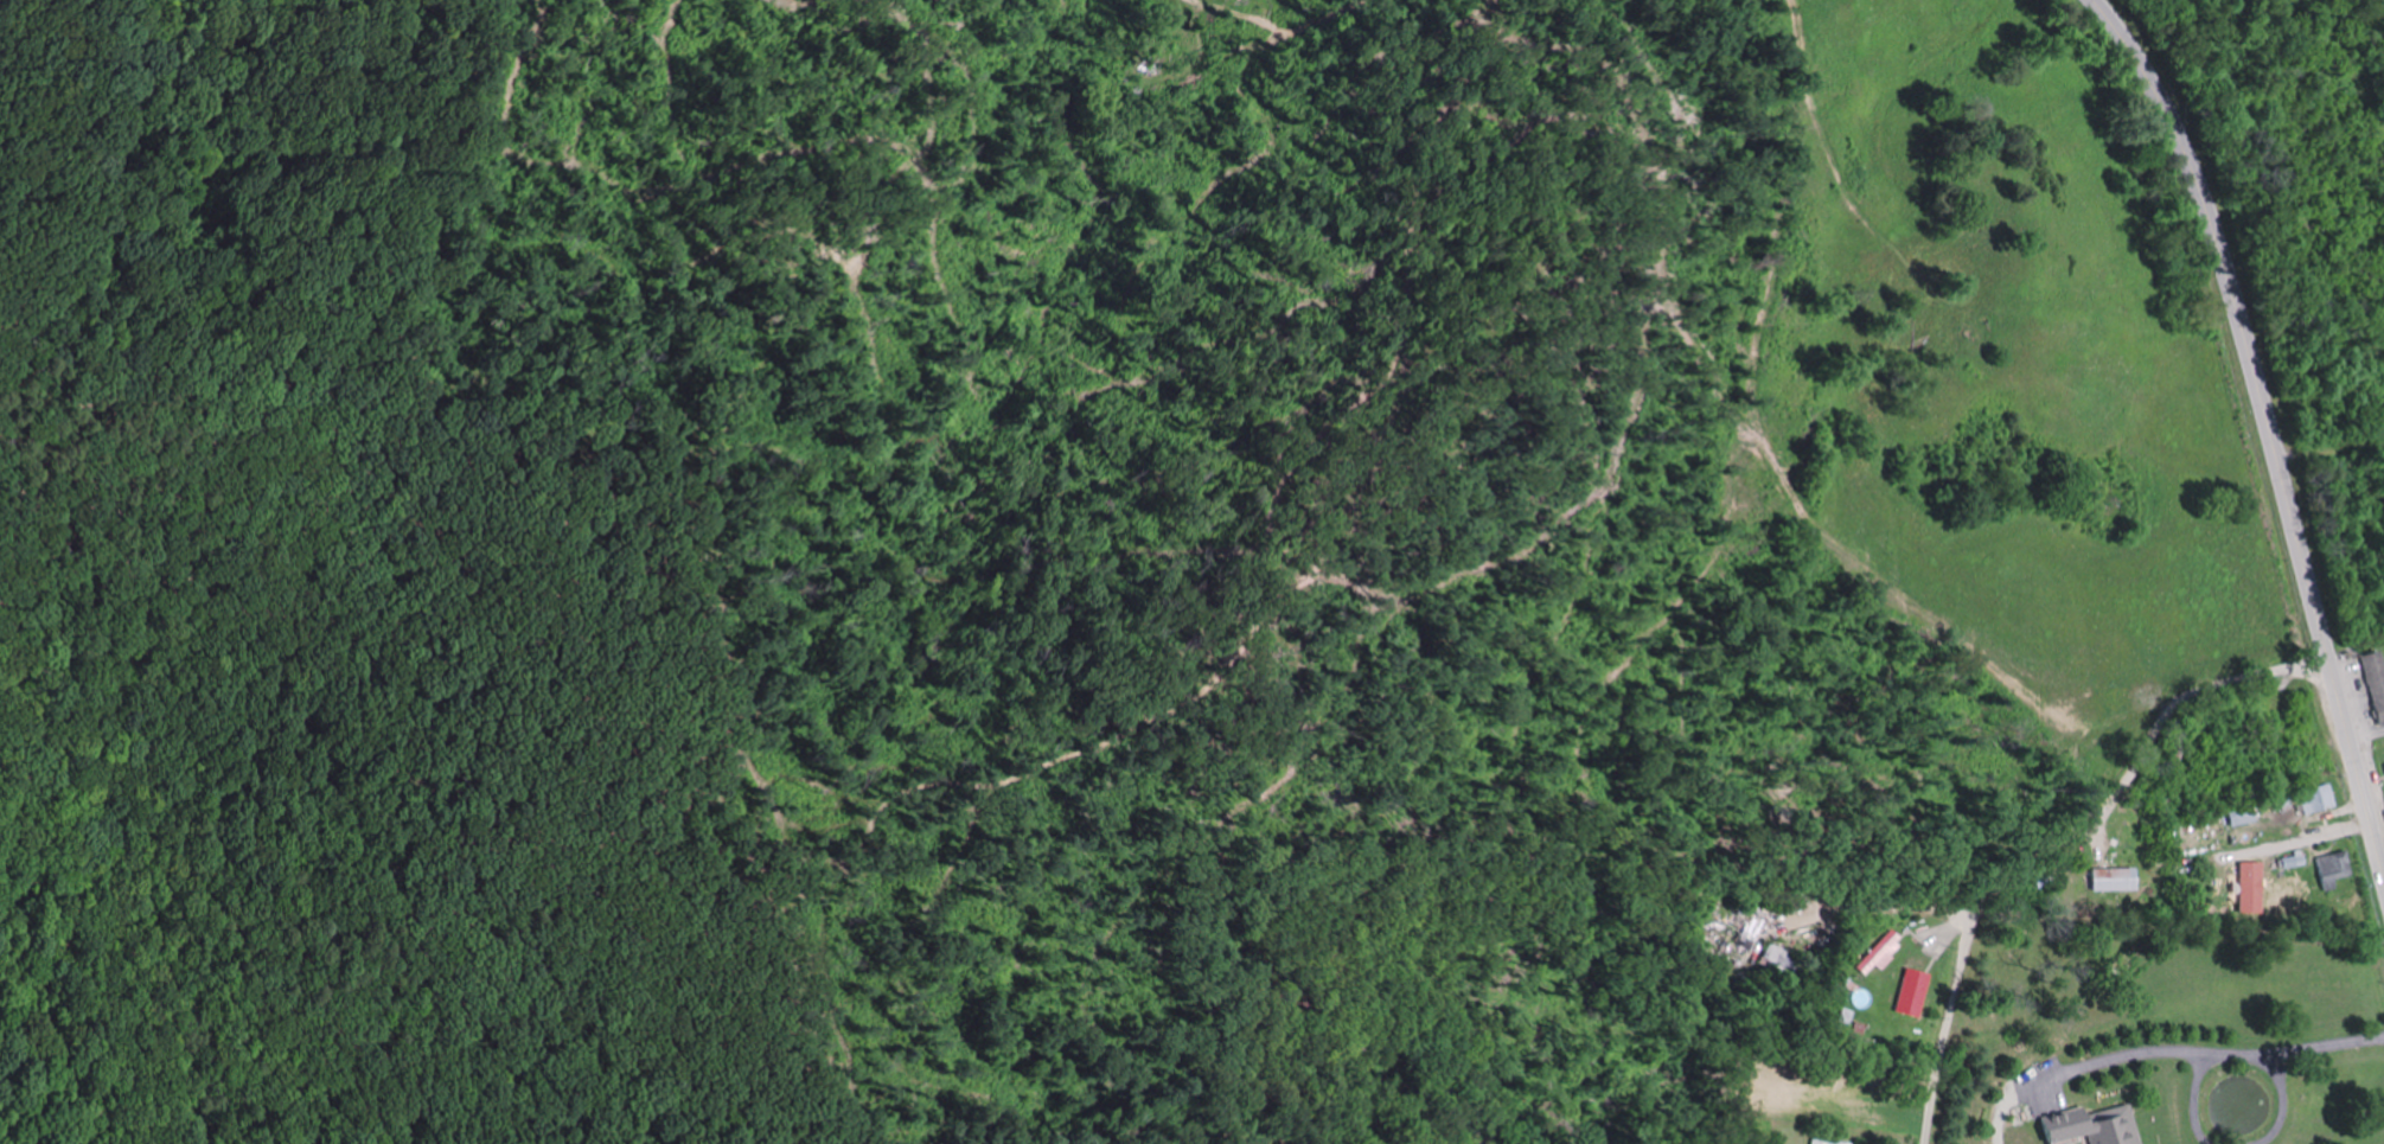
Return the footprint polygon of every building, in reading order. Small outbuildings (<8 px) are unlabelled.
[(2378,651),(2357,656),(2373,727),(2383,725),(2383,678),(2378,651)] [(2304,814),(2333,809),(2328,783),(2300,788),(2304,814)] [(2253,823),(2249,806),(2225,811),(2229,828),(2253,823)] [(2227,837),(2230,845),(2263,835),(2261,827),(2227,837)] [(2351,875),(2344,850),(2313,860),(2323,893),(2335,889),(2332,880),(2351,875)] [(2090,881),(2125,881),(2125,869),(2090,869),(2090,881)] [(1857,966),(1869,978),(1906,941),(1894,928),(1857,966)] [(1787,980),(1797,960),(1766,945),(1756,965),(1787,980)] [(1926,975),(1904,969),(1893,1013),(1915,1019),(1926,975)] [(2127,1102),(2039,1121),(2044,1143),(2050,1143),(2089,1136),(2091,1143),(2137,1143),(2127,1102)]
